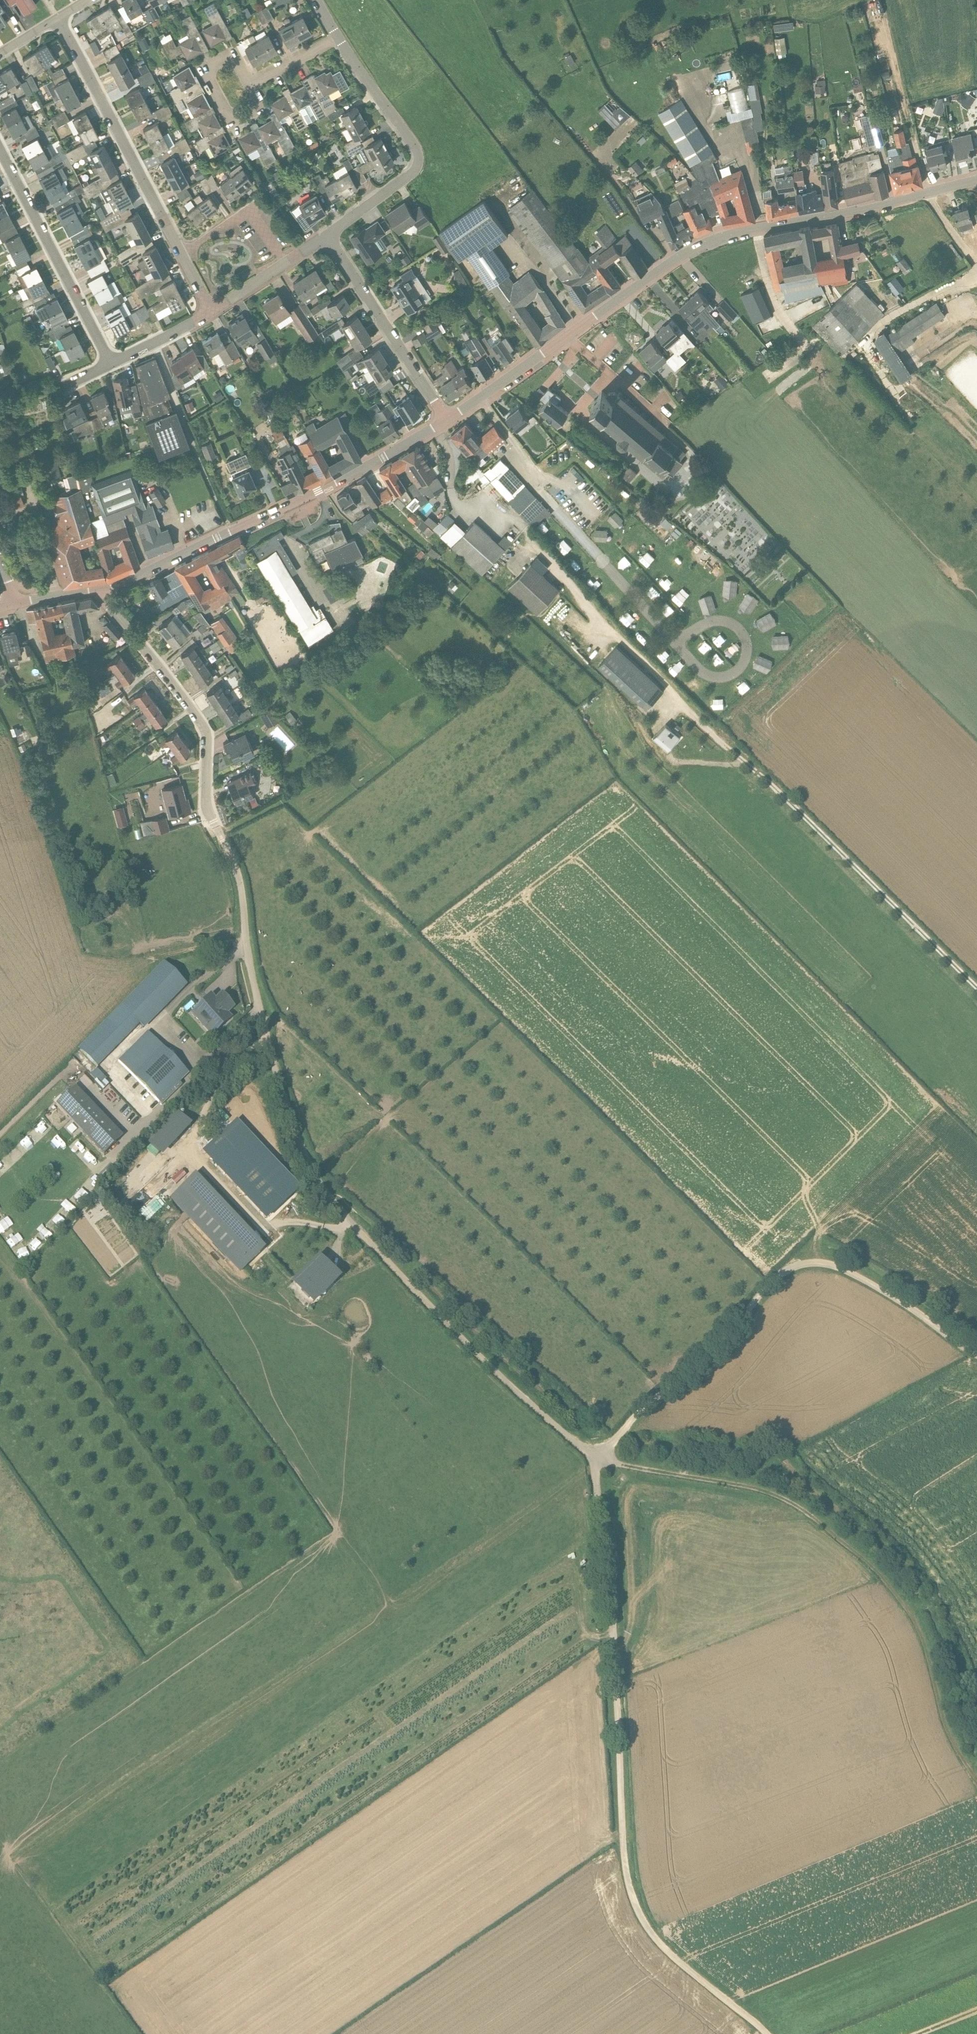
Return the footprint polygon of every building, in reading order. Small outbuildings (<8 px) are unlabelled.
[(7,23),(4,19),(8,16),(3,8),(8,6),(5,0),(0,0),(0,27),(7,23)] [(33,0),(17,0),(24,12),(36,5),(33,0)] [(130,18),(130,17),(142,11),(136,0),(123,0),(121,1),(128,13),(123,16),(126,20),(130,18)] [(272,3),(275,9),(281,6),(287,3),(287,2),(286,0),(278,0),(272,3)] [(226,41),(232,37),(214,2),(203,8),(213,25),(203,31),(211,45),(225,38),(226,41)] [(869,21),(876,19),(869,2),(862,5),(869,21)] [(110,6),(98,13),(110,32),(116,28),(117,31),(123,27),(129,37),(134,34),(119,11),(114,14),(110,6)] [(148,10),(154,21),(159,18),(153,6),(148,9),(148,10)] [(267,6),(261,9),(268,21),(273,18),(267,6)] [(247,7),(241,11),(245,18),(250,15),(247,7)] [(268,21),(261,9),(256,12),(262,24),(268,21)] [(154,21),(148,10),(142,13),(147,24),(154,21)] [(110,32),(98,13),(86,20),(91,28),(94,33),(98,39),(108,33),(110,32)] [(209,50),(189,15),(180,21),(188,37),(178,42),(179,44),(176,46),(169,34),(165,36),(164,33),(158,36),(162,43),(170,58),(183,51),(187,58),(201,51),(202,53),(209,50)] [(302,17),(291,23),(290,23),(298,39),(311,32),(302,17)] [(290,23),(291,23),(288,18),(283,21),(286,26),(279,30),(287,45),(298,39),(290,23)] [(264,31),(254,36),(257,41),(265,57),(277,51),(268,35),(267,36),(264,31)] [(257,41),(254,36),(253,34),(241,41),(236,44),(242,56),(247,53),(253,63),(265,57),(257,41)] [(787,36),(777,37),(778,54),(788,53),(787,36)] [(148,48),(144,40),(138,43),(142,51),(148,48)] [(766,41),(767,55),(776,54),(775,40),(766,41)] [(654,46),(658,54),(664,52),(660,43),(655,45),(654,42),(652,43),(653,46),(654,46)] [(46,44),(35,51),(43,65),(45,68),(51,65),(49,61),(55,57),(46,44)] [(102,52),(105,57),(119,50),(116,44),(114,45),(102,52)] [(91,49),(94,54),(100,51),(97,46),(91,49)] [(128,67),(119,50),(105,57),(108,62),(114,74),(128,67)] [(35,51),(23,59),(31,72),(43,65),(35,51)] [(9,87),(8,88),(11,93),(12,93),(18,90),(14,84),(19,81),(11,67),(0,74),(9,87)] [(134,80),(128,67),(114,74),(121,87),(134,80)] [(49,75),(52,80),(65,73),(62,68),(49,75)] [(175,100),(201,86),(198,80),(195,81),(188,68),(177,73),(160,82),(166,93),(170,90),(175,100)] [(338,69),(326,75),(324,72),(315,77),(313,74),(307,78),(327,115),(338,109),(328,92),(337,87),(340,92),(348,87),(338,69)] [(137,77),(140,82),(153,75),(150,70),(137,77)] [(68,79),(65,73),(52,80),(46,83),(55,101),(61,97),(61,98),(74,91),(68,78),(68,79)] [(8,88),(9,87),(0,74),(0,93),(8,88)] [(153,75),(140,82),(142,88),(156,81),(153,75)] [(33,92),(39,89),(32,76),(27,79),(33,92)] [(318,121),(327,115),(307,78),(301,81),(304,86),(298,90),(291,93),(306,122),(316,117),(318,121)] [(27,95),(32,92),(27,82),(21,84),(27,95)] [(826,86),(826,83),(818,84),(819,93),(827,92),(826,86)] [(204,92),(201,86),(175,100),(180,110),(190,105),(195,114),(209,107),(202,93),(204,92)] [(299,108),(291,93),(288,88),(282,91),(285,97),(271,104),(275,112),(279,119),(281,123),(291,118),(298,131),(308,126),(306,122),(299,108)] [(132,108),(145,101),(139,89),(125,96),(132,108)] [(61,97),(55,101),(57,106),(64,103),(67,110),(81,103),(74,91),(61,98),(61,97)] [(970,105),(976,98),(969,93),(964,100),(970,105)] [(16,101),(13,95),(10,97),(0,102),(0,109),(16,101)] [(16,101),(0,109),(0,110),(8,126),(22,119),(21,118),(16,108),(24,103),(22,98),(16,101)] [(342,107),(348,103),(346,99),(338,103),(341,108),(342,107)] [(756,128),(763,126),(760,113),(762,112),(760,99),(751,100),(752,107),(753,115),(754,121),(756,128)] [(712,184),(722,180),(717,169),(716,170),(712,163),(718,160),(718,159),(681,100),(671,106),(658,114),(690,165),(693,170),(691,171),(697,178),(699,180),(701,179),(702,184),(703,184),(712,184)] [(152,114),(145,101),(132,108),(138,121),(152,114)] [(941,110),(943,103),(937,101),(935,108),(941,110)] [(154,111),(157,116),(170,109),(168,104),(154,111)] [(205,133),(219,126),(212,113),(215,112),(212,105),(209,107),(195,114),(185,119),(186,121),(180,124),(183,130),(189,126),(191,130),(200,124),(205,133)] [(341,108),(338,109),(327,115),(330,121),(341,115),(347,127),(363,119),(356,106),(345,112),(342,107),(341,108)] [(612,114),(622,124),(628,117),(621,109),(619,107),(612,114)] [(170,109),(157,116),(160,122),(173,115),(170,109)] [(64,111),(52,117),(54,122),(67,116),(64,111)] [(85,112),(72,119),(79,132),(92,125),(85,112)] [(296,150),(281,123),(279,119),(275,112),(269,115),(272,121),(259,128),(267,142),(276,137),(286,155),(296,150)] [(876,143),(872,128),(869,113),(860,115),(869,145),(876,143)] [(27,136),(38,131),(35,126),(34,127),(28,114),(21,118),(22,119),(8,126),(16,142),(27,136)] [(69,120),(67,116),(54,122),(57,128),(68,122),(67,121),(69,120)] [(753,121),(751,116),(740,119),(746,142),(750,141),(751,145),(759,143),(756,128),(754,121),(753,121)] [(369,130),(363,119),(347,127),(353,139),(343,144),(346,149),(361,142),(358,136),(369,130)] [(276,160),(267,142),(259,128),(256,122),(250,125),(253,131),(239,138),(247,153),(257,147),(266,165),(276,160)] [(149,142),(163,135),(156,123),(143,130),(149,142)] [(98,137),(92,125),(79,132),(85,143),(65,153),(68,158),(96,144),(94,139),(98,137)] [(219,126),(205,133),(195,139),(200,149),(209,144),(215,155),(229,147),(222,133),(225,131),(222,125),(219,126)] [(872,128),(876,143),(877,145),(884,143),(879,126),(872,128)] [(898,145),(905,143),(902,129),(894,131),(898,145)] [(40,136),(38,131),(27,136),(29,141),(23,145),(28,156),(43,149),(37,137),(40,136)] [(958,162),(971,159),(970,151),(974,150),(973,145),(975,145),(973,134),(970,134),(953,139),(955,146),(958,162)] [(169,147),(163,135),(149,142),(156,154),(169,147)] [(175,150),(188,143),(185,137),(172,144),(175,150)] [(363,140),(361,142),(346,149),(346,150),(344,151),(347,156),(358,150),(365,162),(387,150),(381,138),(366,146),(363,140)] [(932,169),(947,165),(944,154),(946,153),(943,141),(926,146),(926,147),(929,157),(932,169)] [(901,157),(909,187),(914,186),(914,185),(922,183),(918,165),(917,165),(915,157),(914,157),(913,151),(911,151),(909,142),(898,145),(900,153),(901,157)] [(191,149),(188,143),(175,150),(178,156),(191,149)] [(91,168),(110,158),(103,145),(98,148),(96,144),(68,158),(71,164),(83,157),(86,162),(87,162),(91,168)] [(43,149),(28,156),(37,173),(64,160),(67,158),(64,152),(53,158),(47,147),(43,149)] [(353,168),(356,174),(361,183),(367,180),(363,172),(375,166),(378,171),(394,162),(387,150),(365,162),(359,165),(353,168)] [(874,155),(873,153),(852,158),(853,159),(840,162),(842,173),(844,181),(842,181),(848,203),(876,197),(889,193),(883,170),(880,158),(879,153),(874,155)] [(901,157),(900,153),(887,156),(895,190),(903,188),(903,189),(909,187),(901,157)] [(167,176),(180,169),(174,156),(160,163),(167,176)] [(103,177),(96,181),(89,184),(85,187),(83,187),(85,191),(85,192),(110,179),(108,175),(116,170),(110,158),(91,168),(94,174),(99,171),(103,177)] [(667,163),(669,167),(678,162),(676,158),(667,163)] [(356,174),(353,168),(348,159),(343,162),(345,166),(333,172),(336,178),(345,194),(357,188),(351,177),(356,174)] [(60,169),(67,165),(64,160),(37,173),(46,190),(61,182),(67,179),(62,170),(61,171),(60,169)] [(742,171),(736,160),(717,169),(722,180),(742,171)] [(635,177),(643,170),(636,161),(628,168),(635,177)] [(832,169),(831,162),(824,163),(825,170),(822,171),(826,207),(838,205),(833,169),(832,169)] [(229,172),(231,176),(242,191),(253,183),(242,168),(240,164),(229,172)] [(795,181),(793,171),(793,166),(784,167),(784,173),(776,174),(778,189),(796,187),(795,185),(795,181)] [(176,193),(186,188),(189,186),(180,169),(167,176),(176,193)] [(197,181),(204,177),(200,170),(193,173),(197,181)] [(686,176),(687,178),(688,181),(697,178),(691,171),(690,170),(687,172),(688,175),(686,176)] [(802,170),(793,171),(795,181),(804,180),(802,170)] [(712,184),(718,199),(723,197),(735,193),(737,200),(748,197),(746,190),(742,171),(722,180),(712,184)] [(212,174),(205,178),(212,191),(218,187),(212,174)] [(333,201),(345,194),(336,178),(330,182),(327,176),(321,179),(319,175),(313,177),(321,193),(327,190),(333,201)] [(242,191),(231,176),(220,184),(231,198),(242,191)] [(212,191),(205,178),(200,180),(207,194),(212,191)] [(688,181),(687,178),(676,183),(680,192),(681,193),(691,188),(688,181)] [(714,207),(718,205),(716,200),(718,199),(712,184),(703,184),(702,184),(701,179),(699,180),(697,178),(688,181),(691,188),(681,193),(685,202),(687,200),(690,207),(694,205),(698,214),(702,212),(705,219),(709,218),(711,225),(715,223),(712,214),(716,213),(714,207)] [(109,202),(127,192),(121,179),(112,183),(110,179),(85,192),(89,198),(100,191),(106,202),(108,201),(109,202)] [(795,181),(795,185),(796,187),(797,199),(798,203),(800,211),(824,207),(823,194),(817,195),(817,191),(807,192),(806,184),(805,184),(805,180),(804,180),(795,181)] [(83,187),(83,186),(82,185),(75,188),(68,192),(69,192),(66,194),(61,182),(46,190),(55,207),(78,195),(85,191),(83,187)] [(186,188),(176,193),(180,201),(190,195),(186,188)] [(798,203),(797,199),(788,200),(789,204),(779,206),(778,199),(773,199),(772,189),(763,190),(764,201),(766,201),(768,218),(778,217),(790,215),(790,213),(799,211),(800,211),(798,203)] [(556,264),(577,247),(532,190),(508,208),(553,266),(556,264)] [(134,204),(127,192),(109,202),(114,212),(100,220),(103,226),(117,218),(123,215),(130,211),(128,207),(134,204)] [(669,239),(677,236),(673,228),(669,218),(669,217),(664,207),(661,201),(653,192),(636,199),(644,219),(658,214),(669,239)] [(197,204),(206,216),(218,208),(209,196),(203,200),(199,194),(193,198),(197,204)] [(322,207),(315,194),(299,203),(298,201),(289,207),(304,229),(313,222),(311,219),(321,214),(318,209),(322,207)] [(81,201),(78,195),(55,207),(63,223),(84,213),(78,202),(81,201)] [(728,216),(728,214),(729,214),(723,197),(718,199),(716,200),(718,205),(724,225),(739,223),(737,215),(728,216)] [(739,223),(755,220),(748,197),(737,200),(741,213),(737,214),(737,215),(739,223)] [(678,200),(664,207),(669,217),(683,211),(678,200)] [(491,247),(508,236),(484,201),(440,232),(460,260),(467,255),(471,261),(491,247)] [(411,212),(405,202),(388,214),(400,232),(415,222),(420,230),(431,223),(420,206),(411,212)] [(197,204),(186,212),(195,224),(206,216),(197,204)] [(691,226),(695,235),(697,234),(713,228),(711,225),(709,218),(705,219),(702,212),(698,214),(694,205),(690,207),(686,210),(692,225),(691,226)] [(961,230),(973,227),(967,207),(954,211),(957,224),(961,230)] [(130,211),(123,215),(117,218),(120,222),(125,219),(128,225),(122,229),(125,236),(145,225),(138,213),(132,216),(130,211)] [(7,212),(0,216),(0,237),(16,229),(7,212)] [(72,240),(89,231),(86,225),(84,226),(78,216),(84,213),(63,223),(72,240)] [(120,222),(117,218),(103,226),(106,231),(119,225),(118,223),(120,222)] [(386,233),(378,221),(366,229),(366,228),(351,238),(368,263),(382,253),(374,241),(386,233)] [(691,226),(686,229),(682,223),(673,228),(677,236),(669,239),(672,248),(683,242),(695,235),(691,226)] [(830,235),(834,258),(842,256),(860,252),(858,242),(841,246),(837,224),(826,226),(828,235),(830,235)] [(134,237),(137,243),(140,249),(152,242),(150,238),(151,237),(145,225),(125,236),(128,241),(134,237)] [(621,252),(613,241),(616,239),(605,225),(609,231),(599,238),(598,238),(604,247),(587,259),(589,262),(596,271),(600,276),(612,292),(621,286),(605,263),(619,253),(621,252)] [(817,261),(814,248),(812,238),(810,229),(810,227),(800,229),(807,262),(817,261)] [(812,238),(820,236),(818,227),(810,229),(812,238)] [(16,229),(0,237),(0,240),(1,242),(4,241),(10,252),(24,245),(16,229)] [(817,261),(807,262),(779,268),(774,246),(794,242),(792,230),(764,236),(767,248),(765,249),(776,291),(780,290),(780,289),(783,289),(786,303),(825,294),(820,281),(822,281),(820,278),(817,261)] [(89,238),(92,236),(89,231),(72,240),(81,257),(95,249),(89,238)] [(434,239),(439,247),(444,243),(439,236),(434,239)] [(152,242),(140,249),(143,255),(145,258),(138,262),(142,270),(162,259),(155,246),(154,247),(152,242)] [(444,243),(439,247),(443,253),(448,250),(444,243)] [(621,252),(619,253),(621,256),(635,276),(648,268),(632,244),(621,252)] [(30,257),(24,245),(10,252),(16,264),(13,266),(16,270),(28,264),(25,260),(30,257)] [(121,259),(133,252),(130,247),(118,253),(121,259)] [(490,287),(507,276),(510,273),(491,247),(471,261),(490,287)] [(553,266),(564,280),(589,262),(587,259),(578,247),(577,247),(556,264),(553,266)] [(89,273),(107,264),(104,259),(101,260),(95,249),(81,257),(89,273)] [(136,258),(133,252),(121,259),(124,264),(136,258)] [(400,260),(404,265),(410,261),(407,255),(400,260)] [(848,282),(842,256),(834,258),(817,261),(820,278),(822,281),(823,283),(836,280),(837,284),(848,282)] [(903,272),(910,266),(904,258),(897,263),(903,272)] [(152,271),(155,277),(157,282),(169,276),(167,272),(168,271),(162,259),(142,270),(144,275),(152,271)] [(612,292),(600,276),(591,282),(595,288),(588,293),(580,282),(596,271),(589,262),(564,280),(584,310),(612,292)] [(19,275),(22,274),(28,285),(41,278),(35,267),(30,269),(28,264),(16,270),(19,275)] [(109,269),(107,264),(89,273),(92,278),(88,280),(94,291),(108,284),(102,273),(109,269)] [(425,302),(411,281),(417,276),(412,268),(402,275),(405,280),(392,288),(398,297),(400,296),(410,312),(425,302)] [(304,276),(314,291),(315,290),(325,284),(328,288),(329,291),(335,287),(327,276),(322,279),(315,269),(304,276)] [(517,309),(524,305),(532,299),(531,297),(537,294),(548,312),(547,313),(552,321),(558,329),(565,324),(542,289),(531,274),(520,283),(519,282),(514,285),(507,276),(490,287),(505,308),(513,303),(517,309)] [(896,295),(906,288),(897,275),(887,282),(896,295)] [(157,296),(160,302),(161,302),(179,292),(173,279),(172,280),(169,276),(157,282),(161,288),(163,293),(157,296)] [(293,283),(303,298),(314,291),(304,276),(293,283)] [(28,285),(23,288),(26,293),(31,291),(33,296),(29,299),(28,297),(20,301),(23,307),(33,302),(50,294),(47,289),(41,278),(28,285)] [(135,287),(138,293),(149,287),(146,281),(135,287)] [(472,288),(469,283),(461,288),(464,293),(472,288)] [(844,295),(853,305),(865,293),(857,283),(844,295)] [(94,291),(102,308),(119,299),(117,295),(114,296),(108,284),(94,291)] [(152,292),(149,287),(138,293),(141,298),(152,292)] [(753,323),(771,316),(759,287),(740,296),(753,323)] [(714,308),(699,291),(689,299),(713,326),(716,329),(720,325),(709,313),(714,308)] [(48,316),(62,309),(53,292),(50,294),(33,302),(36,308),(35,308),(42,319),(48,316)] [(186,304),(179,292),(161,302),(152,307),(155,313),(169,305),(172,311),(186,304)] [(306,315),(299,305),(289,312),(282,302),(283,302),(277,294),(263,303),(276,322),(285,315),(288,320),(292,317),(300,330),(307,341),(318,333),(311,322),(308,318),(306,315)] [(328,297),(317,305),(320,310),(327,305),(334,316),(350,306),(343,295),(332,302),(328,297)] [(872,325),(853,305),(844,295),(812,326),(841,357),(844,354),(843,353),(846,350),(872,325)] [(111,324),(125,317),(119,306),(122,304),(121,303),(119,299),(102,308),(111,324)] [(713,326),(689,299),(679,308),(689,319),(688,320),(698,331),(704,326),(708,331),(713,326)] [(729,322),(737,314),(724,299),(716,306),(729,322)] [(306,315),(311,311),(310,309),(306,303),(304,300),(298,303),(299,305),(306,315)] [(541,327),(524,305),(517,309),(513,303),(505,308),(512,318),(517,315),(523,324),(522,325),(537,345),(548,337),(541,327)] [(887,335),(899,353),(915,342),(912,338),(945,316),(937,303),(887,335)] [(317,305),(310,309),(311,311),(313,314),(320,310),(317,305)] [(150,317),(146,310),(144,307),(135,311),(141,322),(150,317)] [(155,313),(152,307),(146,310),(150,317),(153,322),(159,319),(155,313)] [(68,320),(62,309),(48,316),(54,326),(51,328),(54,333),(66,327),(63,322),(68,320)] [(740,317),(738,314),(731,320),(733,323),(740,317)] [(125,317),(111,324),(117,335),(136,325),(130,315),(125,317)] [(29,316),(24,319),(28,326),(33,323),(29,316)] [(345,331),(349,337),(364,327),(357,316),(345,323),(342,318),(330,325),(334,331),(339,328),(342,333),(345,331)] [(249,337),(253,343),(258,340),(244,317),(239,320),(238,319),(229,324),(240,343),(249,337)] [(428,332),(439,326),(442,324),(438,317),(434,319),(424,326),(428,332)] [(657,332),(668,345),(675,353),(677,351),(680,354),(685,350),(685,343),(683,341),(688,337),(673,320),(665,327),(664,326),(657,332)] [(70,325),(66,327),(54,333),(57,338),(59,337),(65,348),(79,342),(70,325)] [(364,327),(349,337),(356,348),(371,338),(364,327)] [(899,353),(887,335),(884,331),(877,335),(874,342),(901,384),(913,376),(899,353)] [(211,354),(213,353),(217,350),(224,362),(232,357),(239,353),(232,341),(225,346),(217,333),(202,342),(207,350),(208,349),(211,354)] [(416,347),(426,340),(428,339),(423,333),(412,340),(416,347)] [(509,351),(513,348),(506,336),(502,339),(501,338),(491,346),(485,337),(482,338),(479,333),(476,334),(480,340),(486,348),(489,354),(491,356),(495,354),(499,358),(501,357),(505,362),(514,356),(509,351)] [(476,354),(486,348),(480,340),(476,334),(465,341),(477,361),(479,359),(476,354)] [(265,358),(274,352),(265,338),(256,344),(265,358)] [(653,372),(653,371),(667,360),(662,354),(662,353),(651,341),(640,350),(651,363),(648,366),(653,372)] [(79,342),(65,348),(71,360),(84,353),(79,342)] [(313,356),(321,351),(317,344),(309,349),(313,356)] [(181,355),(182,357),(182,356),(192,373),(202,367),(204,369),(209,365),(203,355),(198,358),(192,348),(181,355)] [(370,369),(385,359),(378,348),(355,363),(359,369),(362,368),(367,364),(370,369)] [(489,354),(486,348),(476,354),(479,359),(477,361),(472,364),(481,378),(493,370),(484,357),(489,354)] [(677,351),(675,353),(671,356),(680,366),(685,361),(680,354),(677,351)] [(340,365),(351,358),(348,353),(336,360),(340,365)] [(231,358),(234,363),(240,359),(237,354),(232,357),(231,358)] [(50,370),(56,367),(50,356),(45,359),(50,370)] [(193,375),(192,373),(182,356),(182,357),(171,363),(177,373),(172,376),(176,388),(184,383),(182,381),(193,375)] [(680,366),(671,356),(666,361),(674,370),(680,366)] [(170,396),(155,357),(135,365),(142,382),(136,384),(140,403),(141,406),(167,397),(170,396)] [(355,363),(351,358),(340,365),(343,370),(355,363)] [(392,371),(385,359),(370,369),(375,377),(377,380),(375,381),(379,387),(390,380),(387,374),(392,371)] [(445,363),(446,366),(462,390),(472,384),(466,375),(468,374),(464,366),(458,370),(451,359),(445,363)] [(13,371),(8,360),(0,364),(0,371),(2,376),(13,371)] [(462,390),(446,366),(440,370),(444,374),(437,378),(450,398),(462,390)] [(25,380),(23,372),(17,374),(20,382),(25,380)] [(351,382),(359,376),(357,373),(348,379),(351,382)] [(217,379),(220,384),(226,381),(222,375),(217,379)] [(722,390),(729,385),(721,375),(714,381),(722,390)] [(133,417),(141,415),(138,400),(131,401),(128,385),(126,377),(113,380),(121,412),(132,410),(133,417)] [(12,384),(12,382),(12,381),(12,380),(11,379),(10,378),(9,378),(7,378),(6,378),(5,379),(4,380),(4,381),(4,383),(4,384),(5,385),(6,386),(8,386),(9,386),(10,386),(11,385),(12,384)] [(394,385),(390,380),(379,387),(382,393),(383,392),(394,385)] [(561,398),(549,388),(545,393),(540,388),(531,398),(538,404),(541,400),(544,403),(539,408),(558,425),(568,413),(557,403),(561,398)] [(99,415),(105,412),(110,410),(106,400),(108,400),(104,391),(90,397),(99,415)] [(607,395),(602,391),(596,397),(591,403),(595,405),(593,407),(594,410),(596,412),(593,415),(619,439),(618,441),(618,446),(621,449),(626,449),(629,447),(664,479),(667,476),(669,478),(672,474),(673,476),(684,464),(680,460),(685,454),(618,394),(618,395),(615,392),(609,393),(607,395)] [(679,400),(684,398),(681,391),(676,394),(679,400)] [(144,414),(146,418),(144,419),(148,430),(147,430),(151,441),(150,442),(155,456),(158,455),(159,457),(190,446),(188,442),(186,436),(181,424),(176,411),(172,412),(170,407),(171,407),(167,397),(141,406),(144,414)] [(396,405),(393,407),(398,415),(401,413),(406,421),(414,416),(414,418),(421,413),(418,409),(417,409),(409,397),(396,405)] [(188,411),(194,409),(191,401),(185,404),(188,411)] [(66,409),(68,414),(63,417),(67,426),(74,423),(77,430),(87,426),(89,434),(95,432),(94,428),(92,419),(86,420),(85,418),(87,417),(80,402),(66,409)] [(395,412),(389,402),(385,405),(386,407),(381,410),(378,406),(369,412),(386,440),(395,434),(392,431),(396,428),(389,415),(395,412)] [(517,430),(529,420),(519,407),(507,417),(517,430)] [(94,428),(95,432),(105,427),(99,415),(92,419),(94,428)] [(338,417),(327,422),(337,438),(346,433),(346,432),(338,417)] [(318,448),(337,438),(327,422),(316,429),(312,423),(305,427),(312,439),(318,449),(318,448)] [(495,427),(480,439),(466,423),(454,433),(451,435),(467,454),(468,454),(474,460),(481,454),(484,457),(495,449),(506,440),(495,427)] [(276,441),(284,437),(280,431),(273,435),(276,441)] [(337,438),(346,457),(351,465),(361,460),(346,433),(337,438)] [(312,439),(302,445),(321,481),(323,480),(333,475),(328,466),(318,448),(318,449),(312,439)] [(207,459),(215,456),(210,443),(202,446),(203,447),(200,448),(205,460),(207,459)] [(280,485),(287,496),(308,486),(304,476),(294,459),(291,452),(286,444),(278,448),(282,456),(279,457),(282,462),(278,465),(282,473),(286,471),(291,480),(280,485)] [(417,447),(399,458),(405,468),(414,482),(418,487),(436,476),(419,449),(417,447)] [(291,453),(295,460),(300,457),(296,451),(291,453)] [(248,469),(246,466),(250,465),(245,453),(226,462),(229,470),(235,467),(236,470),(230,472),(240,493),(255,486),(249,473),(251,472),(249,469),(248,469)] [(379,470),(394,495),(404,489),(395,474),(405,468),(399,458),(379,470)] [(492,479),(510,501),(526,486),(507,466),(506,466),(500,459),(486,473),(492,479)] [(337,461),(328,466),(333,475),(342,470),(337,461)] [(82,492),(88,490),(92,479),(88,468),(76,471),(82,492)] [(630,481),(636,474),(630,468),(623,475),(630,481)] [(144,503),(133,470),(91,484),(103,517),(105,524),(123,517),(126,516),(125,514),(131,512),(147,557),(175,547),(168,528),(162,530),(152,505),(150,506),(148,502),(144,503)] [(481,484),(483,487),(492,479),(486,473),(480,478),(483,482),(481,484)] [(50,501),(54,513),(73,507),(78,509),(85,507),(79,489),(75,474),(66,477),(71,491),(57,496),(50,501)] [(418,487),(421,492),(426,501),(442,492),(444,490),(436,476),(418,487)] [(376,496),(365,477),(356,482),(372,507),(381,502),(382,504),(391,498),(385,490),(376,496)] [(58,491),(55,480),(54,479),(46,481),(42,482),(46,495),(58,491)] [(10,510),(24,505),(21,495),(23,494),(19,482),(4,487),(10,510)] [(418,487),(414,482),(407,487),(414,496),(421,492),(418,487)] [(361,509),(369,505),(355,483),(350,486),(350,489),(336,497),(345,510),(350,507),(354,514),(358,520),(366,516),(361,509)] [(158,506),(165,502),(157,488),(150,493),(158,506)] [(404,489),(394,495),(398,498),(405,504),(406,505),(411,499),(406,493),(404,489)] [(414,496),(411,499),(406,505),(412,511),(416,514),(419,511),(415,508),(419,503),(420,505),(426,501),(421,492),(414,496)] [(400,509),(405,504),(398,498),(393,502),(400,509)] [(537,498),(520,513),(534,527),(550,512),(537,498)] [(64,586),(107,580),(103,568),(84,571),(76,544),(95,538),(93,534),(89,521),(85,507),(78,509),(73,507),(54,513),(58,524),(52,526),(53,528),(46,530),(64,586)] [(618,527),(626,520),(617,510),(609,518),(618,527)] [(429,537),(433,531),(411,512),(407,517),(429,537)] [(362,535),(378,525),(370,513),(366,516),(358,520),(351,525),(362,535)] [(446,513),(436,524),(432,529),(440,536),(454,520),(446,513)] [(659,522),(668,530),(673,525),(664,516),(659,522)] [(103,517),(89,521),(93,534),(125,523),(123,517),(105,524),(103,517)] [(481,574),(484,572),(504,550),(473,521),(450,546),(481,574)] [(95,538),(103,568),(107,580),(140,566),(130,537),(125,523),(93,534),(95,538)] [(347,541),(341,528),(308,543),(317,562),(326,557),(332,570),(362,555),(354,538),(347,541)] [(597,529),(596,540),(609,540),(610,529),(597,529)] [(278,539),(284,536),(281,530),(253,547),(261,559),(258,561),(297,628),(299,627),(301,631),(300,632),(307,644),(332,629),(320,608),(315,610),(313,606),(313,605),(309,608),(290,576),(294,574),(291,570),(295,567),(278,539)] [(210,551),(200,555),(205,567),(216,588),(224,584),(228,592),(232,598),(239,594),(235,588),(215,561),(235,551),(239,560),(249,555),(239,536),(210,551)] [(566,538),(558,545),(567,554),(574,547),(566,538)] [(437,560),(441,555),(431,547),(427,552),(437,560)] [(420,558),(425,553),(421,550),(416,555),(420,558)] [(197,570),(205,567),(200,555),(175,567),(199,608),(209,603),(212,609),(232,598),(228,592),(224,584),(216,588),(212,591),(211,589),(203,594),(191,574),(197,570)] [(537,614),(560,590),(531,563),(508,587),(537,614)] [(157,614),(189,595),(175,569),(149,584),(160,603),(153,607),(157,614)] [(738,597),(740,580),(726,578),(724,595),(738,597)] [(752,613),(760,598),(748,591),(740,607),(752,613)] [(702,596),(704,612),(717,611),(715,595),(702,596)] [(65,616),(78,613),(99,608),(91,598),(75,601),(75,600),(62,602),(65,615),(65,616)] [(175,614),(176,614),(185,606),(192,601),(190,598),(181,601),(171,609),(175,614)] [(49,618),(65,615),(62,602),(33,609),(44,653),(43,653),(46,663),(59,659),(75,655),(73,646),(70,634),(54,637),(49,618)] [(210,626),(200,610),(194,614),(196,618),(197,617),(202,624),(192,632),(196,637),(206,629),(210,626)] [(762,630),(778,624),(773,612),(757,618),(762,630)] [(81,628),(78,613),(65,616),(69,631),(81,628)] [(179,627),(183,623),(176,614),(175,614),(171,617),(159,627),(166,637),(179,627)] [(210,624),(220,638),(222,642),(224,645),(230,654),(242,647),(235,637),(221,616),(210,624)] [(136,623),(140,628),(146,624),(142,619),(136,623)] [(104,627),(109,633),(116,627),(110,621),(104,627)] [(191,632),(183,623),(179,627),(166,637),(174,647),(186,637),(186,636),(191,632)] [(116,627),(109,633),(115,640),(122,634),(116,627)] [(70,634),(73,646),(85,643),(81,628),(69,631),(70,634)] [(7,660),(21,657),(15,631),(1,635),(7,660)] [(790,634),(773,635),(774,648),(790,648),(790,634)] [(205,648),(207,652),(222,642),(220,638),(205,648)] [(222,642),(207,652),(209,655),(224,645),(222,642)] [(188,665),(204,654),(203,654),(197,644),(181,655),(188,665)] [(659,686),(617,647),(599,665),(641,704),(659,686)] [(194,675),(207,667),(203,662),(207,659),(204,654),(188,665),(194,675)] [(770,672),(774,659),(758,654),(754,667),(770,672)] [(113,669),(116,673),(127,665),(120,655),(103,668),(107,673),(113,669)] [(227,672),(234,668),(231,664),(225,669),(227,672)] [(127,665),(116,673),(121,680),(115,684),(118,688),(135,675),(127,665)] [(207,667),(194,675),(201,685),(213,677),(207,667)] [(225,683),(231,678),(238,673),(235,669),(222,679),(225,683)] [(207,693),(213,703),(225,695),(219,685),(207,693)] [(136,701),(140,707),(152,698),(144,688),(127,701),(131,705),(136,701)] [(243,698),(251,693),(253,691),(251,688),(249,690),(248,689),(241,694),(243,698)] [(251,693),(243,698),(246,701),(253,696),(251,693)] [(83,698),(87,704),(94,699),(90,694),(83,698)] [(232,705),(225,695),(213,703),(220,714),(232,705)] [(713,695),(709,707),(719,710),(722,698),(713,695)] [(159,708),(152,698),(140,707),(145,712),(139,716),(132,721),(136,725),(142,721),(148,716),(159,708)] [(227,724),(239,716),(239,715),(232,705),(220,714),(227,724)] [(159,708),(148,716),(150,720),(155,727),(166,718),(159,708)] [(267,728),(279,721),(272,708),(260,715),(267,728)] [(239,715),(239,716),(242,721),(251,714),(248,709),(239,715)] [(55,716),(46,718),(48,726),(57,724),(55,716)] [(138,729),(145,724),(142,721),(136,725),(138,729)] [(16,729),(10,731),(12,736),(22,733),(20,728),(16,730),(16,729)] [(168,744),(172,749),(183,741),(176,731),(159,743),(163,748),(168,744)] [(254,752),(246,735),(236,740),(235,738),(223,744),(227,751),(229,750),(235,762),(244,758),(243,757),(254,752)] [(183,741),(172,749),(176,755),(171,759),(174,763),(191,751),(183,741)] [(236,803),(253,796),(249,787),(255,784),(250,772),(231,781),(234,787),(230,789),(236,803)] [(170,817),(188,813),(181,785),(162,790),(170,817)] [(254,798),(247,801),(251,809),(258,806),(254,798)] [(116,821),(125,818),(122,808),(113,810),(116,821)] [(154,835),(169,831),(165,817),(150,821),(154,835)] [(143,838),(154,835),(150,821),(139,824),(143,838)] [(163,963),(121,1006),(140,1025),(144,1029),(187,986),(163,963)] [(217,1030),(213,1033),(212,1035),(230,1019),(225,1014),(233,1007),(223,996),(222,997),(224,999),(217,1005),(210,997),(194,1011),(205,1024),(209,1021),(217,1030)] [(118,1061),(132,1074),(161,1045),(148,1032),(118,1061)] [(188,1073),(161,1045),(132,1074),(159,1102),(179,1082),(188,1073)] [(103,1090),(111,1085),(98,1068),(91,1073),(103,1090)] [(179,1082),(159,1102),(162,1105),(182,1085),(179,1082)] [(103,1155),(123,1137),(75,1086),(56,1105),(103,1155)] [(227,1101),(231,1105),(242,1092),(238,1089),(227,1101)] [(147,1142),(165,1158),(194,1127),(176,1110),(147,1142)] [(214,1153),(242,1183),(257,1169),(265,1161),(237,1131),(214,1153)] [(23,1138),(32,1149),(39,1142),(30,1132),(23,1138)] [(15,1147),(8,1154),(17,1164),(25,1156),(15,1147)] [(257,1169),(242,1183),(269,1212),(292,1190),(265,1161),(257,1169)] [(157,1173),(132,1200),(141,1208),(166,1181),(157,1173)] [(69,1199),(63,1204),(72,1213),(78,1208),(69,1199)] [(61,1224),(67,1218),(61,1211),(54,1216),(61,1224)] [(0,1216),(0,1225),(2,1227),(9,1221),(3,1213),(0,1216)] [(11,1243),(21,1236),(16,1228),(5,1235),(11,1243)] [(260,1253),(247,1237),(229,1254),(242,1270),(260,1253)] [(19,1257),(29,1247),(22,1239),(12,1249),(19,1257)] [(307,1284),(301,1289),(309,1298),(317,1290),(315,1287),(319,1283),(321,1286),(334,1274),(322,1262),(303,1279),(307,1284)]
